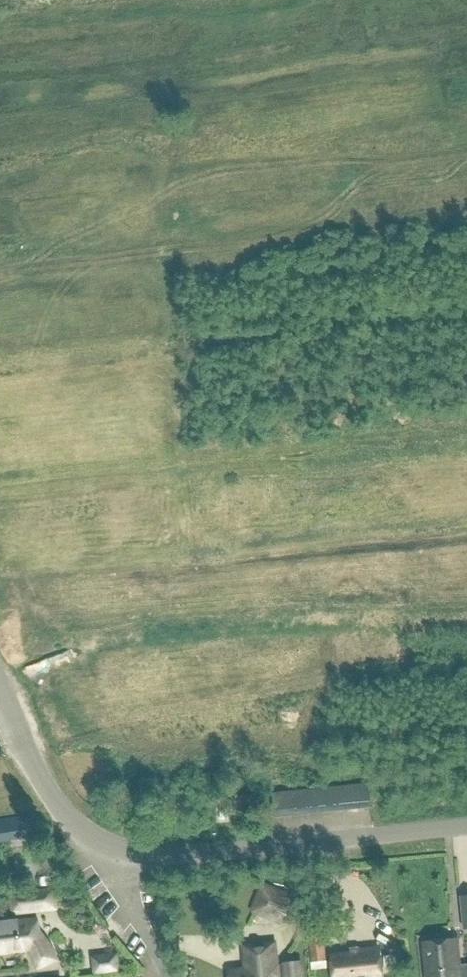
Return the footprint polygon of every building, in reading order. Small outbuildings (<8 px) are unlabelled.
[(367,781),(355,782),(358,806),(369,805),(367,781)] [(355,782),(343,784),(346,807),(358,806),(355,782)] [(343,784),(331,785),(334,809),(346,807),(343,784)] [(331,785),(319,786),(322,810),(334,809),(331,785)] [(319,786),(307,787),(310,811),(322,810),(319,786)] [(307,787),(295,789),(298,812),(310,811),(307,787)] [(295,789),(284,790),(286,813),(298,812),(295,789)] [(284,790),(272,791),(274,815),(286,813),(284,790)] [(236,795),(237,807),(253,806),(252,793),(236,795)] [(9,839),(37,835),(34,812),(6,818),(6,816),(0,817),(0,841),(9,839)] [(45,870),(25,871),(26,882),(45,881),(45,870)] [(291,896),(262,885),(252,911),(281,923),(291,896)] [(29,948),(38,966),(57,957),(50,942),(39,930),(38,917),(0,921),(0,951),(29,948)] [(308,931),(311,961),(326,960),(323,930),(308,931)] [(459,965),(456,939),(424,942),(428,976),(466,976),(466,964),(459,965)] [(244,945),(247,976),(280,976),(276,941),(244,945)] [(379,948),(358,950),(358,946),(351,947),(351,951),(332,953),(334,976),(382,976),(379,948)] [(118,952),(91,956),(93,975),(120,972),(118,952)] [(286,964),(287,976),(299,976),(298,963),(286,964)]
